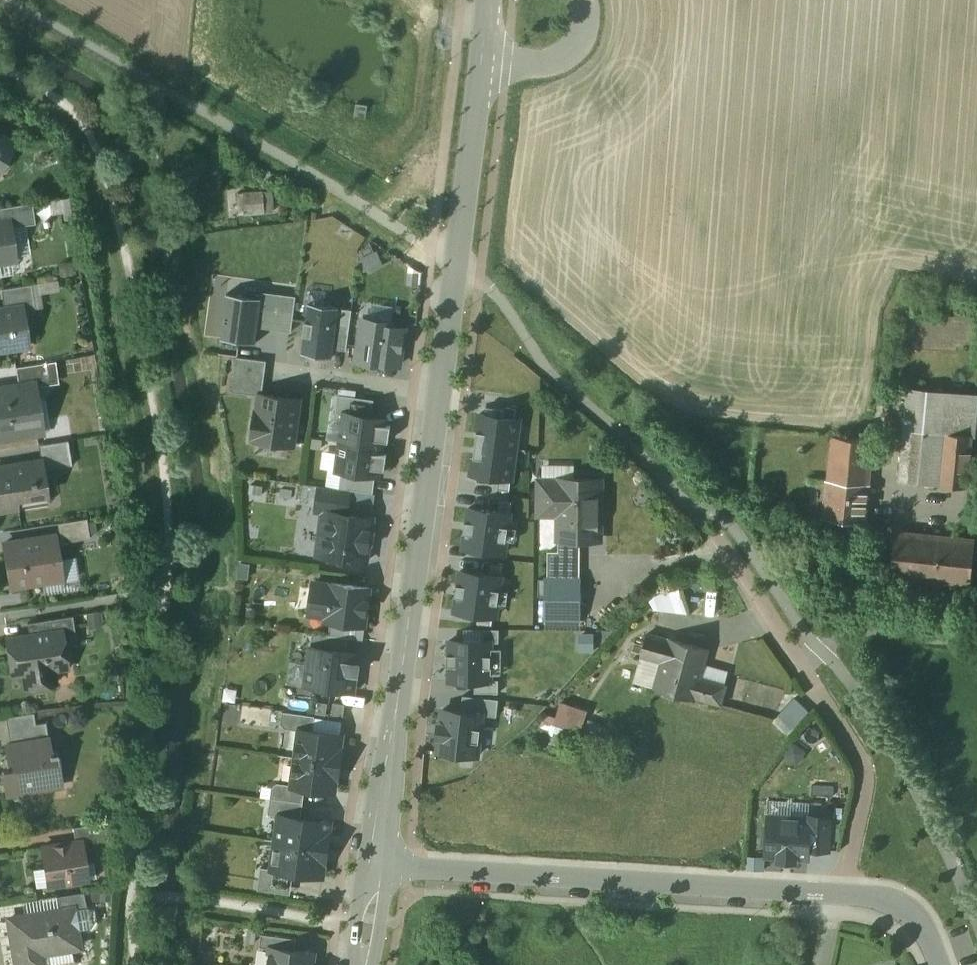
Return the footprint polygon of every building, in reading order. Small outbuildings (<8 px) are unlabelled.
[(0,137),(0,162),(3,164),(14,145),(0,137)] [(238,190),(239,214),(277,212),(276,188),(238,190)] [(0,209),(0,223),(8,221),(9,228),(35,224),(32,204),(0,209)] [(14,261),(9,228),(8,221),(0,223),(0,263),(14,261)] [(360,251),(372,269),(386,260),(373,242),(360,251)] [(31,285),(0,289),(4,309),(22,306),(23,311),(35,309),(31,285)] [(296,296),(261,291),(260,298),(262,298),(259,317),(269,319),(268,329),(292,332),(296,296)] [(260,298),(227,293),(221,339),(256,343),(259,317),(262,298),(260,298)] [(339,307),(309,303),(306,321),(305,321),(304,335),(302,353),(333,357),(334,348),(339,308),(339,307)] [(0,309),(0,351),(16,349),(13,331),(26,329),(23,311),(22,306),(4,309),(0,309)] [(352,310),(339,308),(334,348),(347,350),(352,310)] [(393,322),(363,318),(362,329),(360,329),(358,342),(360,343),(358,361),(387,365),(387,364),(393,326),(393,322)] [(404,328),(393,326),(387,364),(399,365),(404,328)] [(267,361),(237,357),(232,392),(261,395),(261,394),(262,394),(267,361)] [(47,363),(15,368),(18,382),(49,377),(47,363)] [(0,389),(0,439),(42,433),(34,383),(0,389)] [(976,396),(908,390),(900,482),(968,488),(976,396)] [(262,394),(261,394),(261,395),(257,421),(254,420),(252,434),(255,435),(255,440),(293,445),(299,399),(262,394)] [(375,399),(339,395),(336,413),(345,414),(345,413),(372,416),(375,399)] [(518,490),(525,411),(486,408),(480,476),(502,478),(501,488),(518,490)] [(372,416),(345,413),(345,414),(341,441),(384,447),(385,441),(389,441),(391,426),(385,425),(386,418),(372,416)] [(873,441),(833,436),(828,483),(868,487),(873,441)] [(68,441),(44,444),(48,470),(72,466),(68,441)] [(384,447),(341,441),(337,470),(342,471),(376,475),(378,476),(379,469),(385,469),(387,454),(383,454),(384,447)] [(0,467),(0,511),(18,508),(17,500),(46,495),(41,461),(0,467)] [(376,475),(342,471),(340,489),(352,490),(374,493),(376,475)] [(601,479),(559,479),(559,480),(539,481),(539,509),(559,509),(558,540),(559,540),(580,540),(599,541),(599,504),(601,504),(601,479)] [(868,487),(828,483),(825,516),(864,520),(868,487)] [(340,489),(319,486),(315,511),(329,513),(329,512),(348,514),(352,490),(340,489)] [(517,509),(474,505),(470,549),(513,553),(517,509)] [(348,514),(329,512),(329,513),(327,531),(321,530),(318,554),(324,555),(323,556),(367,562),(373,518),(348,514)] [(87,519),(57,523),(60,543),(90,539),(87,519)] [(862,528),(833,525),(827,571),(856,575),(862,528)] [(974,540),(896,532),(891,577),(970,585),(974,540)] [(55,536),(3,544),(10,587),(46,581),(46,577),(61,575),(55,536)] [(580,540),(559,540),(559,552),(548,552),(548,579),(580,579),(580,540)] [(457,611),(513,612),(514,573),(458,572),(457,611)] [(546,579),(546,618),(581,618),(582,579),(580,579),(548,579),(546,579)] [(365,590),(314,584),(310,616),(361,622),(365,590)] [(652,596),(658,615),(687,606),(680,587),(652,596)] [(73,616),(27,624),(29,636),(62,631),(62,633),(74,631),(75,638),(76,638),(73,616)] [(29,636),(7,640),(12,676),(23,674),(26,688),(55,684),(55,682),(51,683),(49,670),(68,667),(62,633),(62,631),(29,636)] [(349,638),(313,633),(311,647),(347,652),(349,638)] [(709,651),(672,640),(671,642),(648,635),(643,656),(663,662),(656,688),(722,705),(727,685),(702,678),(709,651)] [(487,645),(452,644),(451,684),(475,685),(486,685),(487,645)] [(347,652),(311,647),(306,685),(354,691),(356,675),(358,675),(360,663),(358,663),(359,654),(347,652)] [(498,685),(486,685),(475,685),(475,696),(498,697),(498,685)] [(793,727),(810,710),(797,697),(780,714),(793,727)] [(463,700),(461,715),(480,717),(495,719),(497,704),(463,700)] [(581,733),(589,710),(561,701),(556,716),(547,713),(544,720),(581,733)] [(346,704),(334,703),(332,715),(344,716),(346,704)] [(315,716),(283,712),(281,723),(285,729),(301,731),(301,729),(313,731),(315,716)] [(34,713),(6,718),(10,745),(49,738),(46,723),(35,724),(34,713)] [(461,715),(444,713),(438,758),(475,763),(480,717),(461,715)] [(313,731),(301,729),(301,731),(297,758),(340,764),(342,750),(340,750),(342,735),(313,731)] [(10,745),(6,746),(10,770),(3,771),(7,795),(62,786),(57,752),(51,753),(49,738),(10,745)] [(796,740),(786,753),(799,763),(809,749),(796,740)] [(340,764),(297,758),(293,786),(293,787),(306,789),(334,793),(336,778),(338,778),(340,764)] [(293,786),(278,784),(272,788),(271,799),(304,803),(306,789),(293,787),(293,786)] [(304,803),(271,799),(269,815),(280,817),(281,815),(301,818),(303,804),(304,803)] [(320,818),(304,816),(303,819),(301,818),(281,815),(280,817),(277,842),(328,849),(330,835),(328,834),(330,822),(320,821),(320,818)] [(810,815),(810,820),(808,849),(828,850),(829,816),(810,815)] [(810,820),(769,818),(769,828),(765,827),(764,844),(768,845),(767,855),(779,855),(779,860),(795,861),(795,856),(807,857),(808,849),(810,820)] [(105,823),(73,828),(76,842),(82,841),(82,843),(107,838),(105,823)] [(76,842),(42,848),(45,869),(52,873),(54,885),(88,880),(82,843),(82,841),(76,842)] [(328,849),(277,842),(273,869),(273,870),(274,871),(322,877),(324,863),(326,863),(328,849)] [(273,869),(261,868),(258,891),(271,892),(274,871),(273,870),(273,869)] [(84,893),(56,897),(59,911),(73,909),(73,911),(87,908),(84,893)] [(9,919),(17,964),(35,964),(33,955),(79,948),(76,931),(91,928),(94,924),(92,911),(87,908),(73,911),(73,909),(59,911),(9,919)] [(257,929),(249,928),(247,942),(255,943),(257,929)] [(297,940),(262,935),(260,948),(270,949),(270,948),(296,952),(297,940)] [(270,948),(270,949),(268,964),(314,964),(315,954),(296,952),(270,948)]
